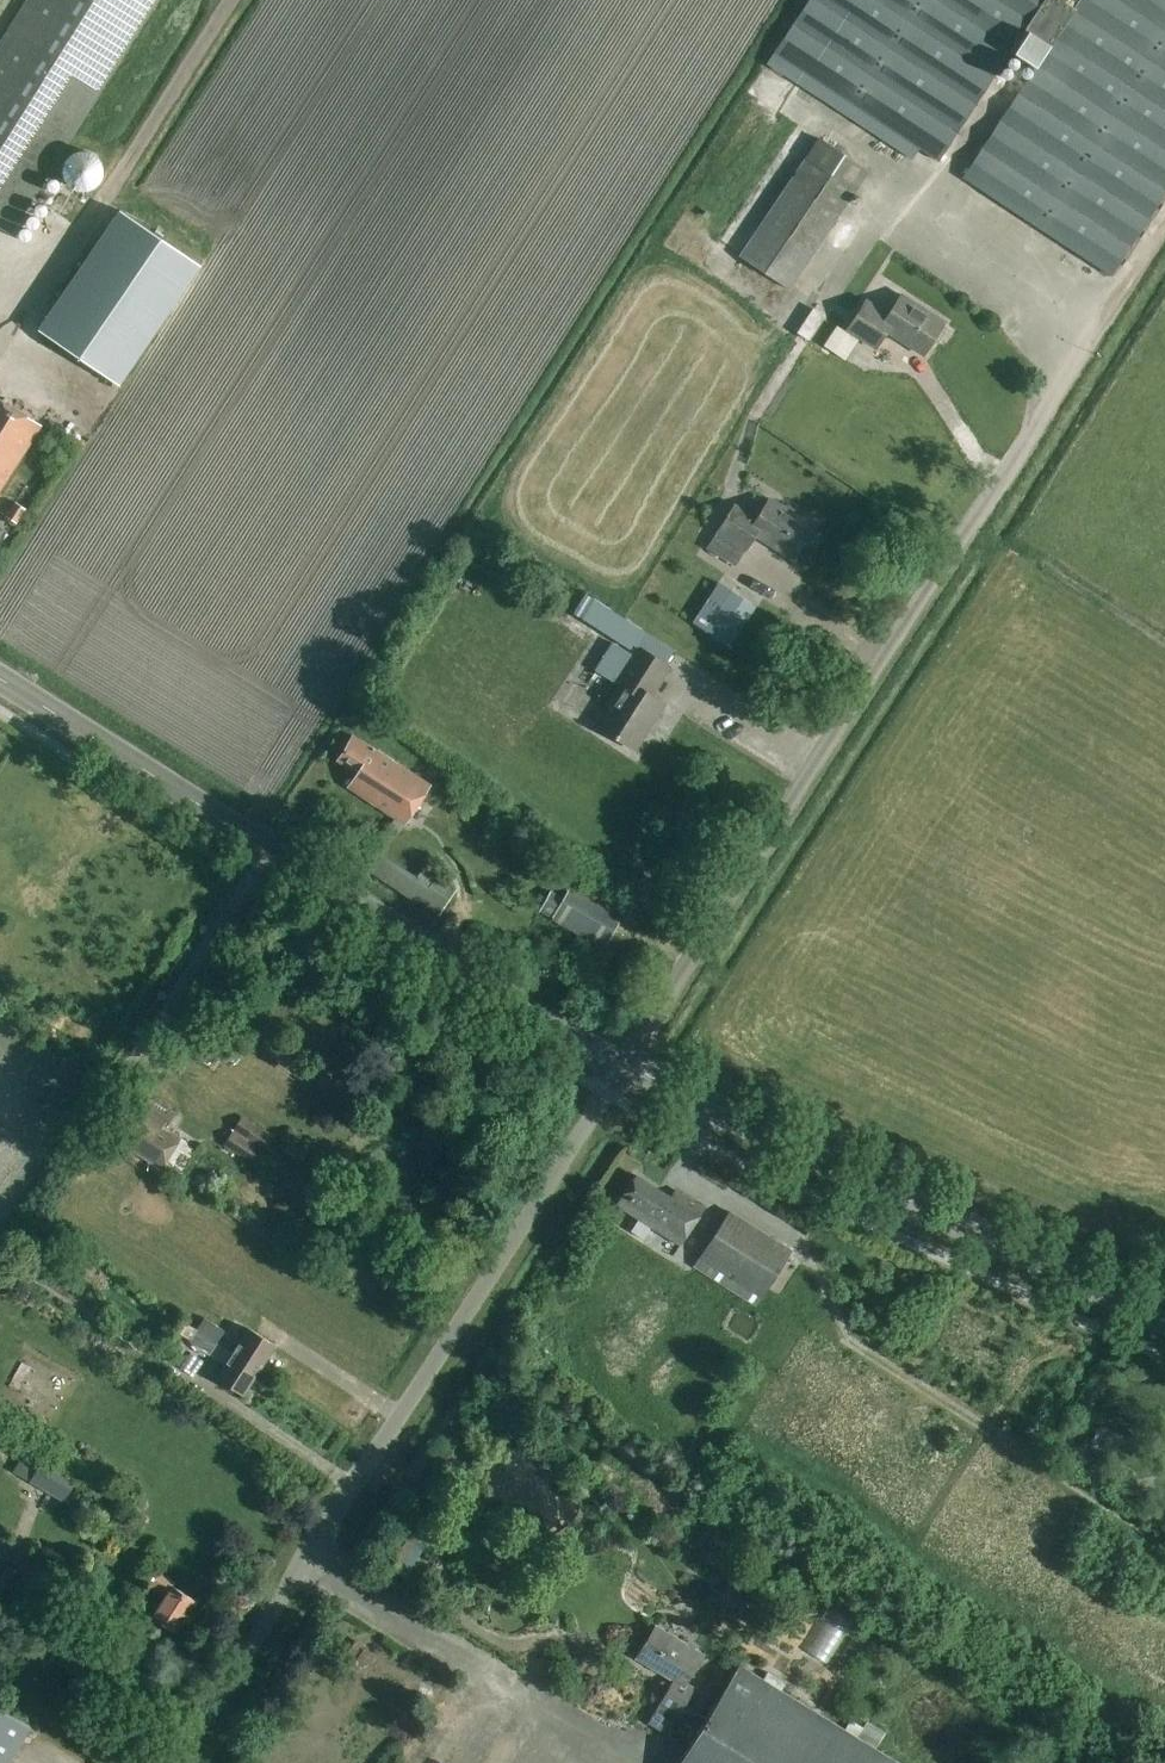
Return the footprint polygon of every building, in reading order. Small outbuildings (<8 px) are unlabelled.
[(0,38),(0,228),(13,236),(162,0),(24,0),(0,38)] [(1062,0),(808,0),(777,47),(944,156),(1009,59),(1034,75),(967,174),(1120,274),(1164,206),(1164,0),(1084,0),(1077,10),(1062,0)] [(788,289),(867,171),(818,138),(739,256),(788,289)] [(96,157),(83,153),(71,159),(65,171),(69,184),(80,192),(93,191),(103,181),(104,168),(96,157)] [(117,208),(35,327),(67,349),(115,382),(197,263),(117,208)] [(948,324),(903,295),(890,315),(867,300),(847,331),(877,350),(889,331),(928,356),(948,324)] [(824,320),(814,336),(825,343),(835,328),(824,320)] [(39,426),(0,401),(0,487),(39,426)] [(815,526),(770,498),(756,521),(732,507),(717,532),(706,548),(737,567),(747,551),(756,538),(793,561),(815,526)] [(16,523),(26,510),(15,502),(6,516),(16,523)] [(881,513),(881,533),(893,533),(893,513),(881,513)] [(729,591),(704,630),(728,646),(753,607),(729,591)] [(585,593),(573,612),(605,633),(630,649),(642,630),(618,614),(585,593)] [(578,636),(598,645),(604,633),(584,623),(578,636)] [(676,671),(639,647),(633,657),(617,646),(599,672),(624,688),(599,726),(636,751),(667,705),(657,699),(676,671)] [(406,823),(430,785),(352,734),(335,762),(355,775),(348,786),(406,823)] [(417,876),(385,854),(372,874),(439,916),(455,890),(438,872),(425,864),(417,876)] [(631,893),(644,901),(653,886),(640,878),(631,893)] [(623,914),(571,885),(563,899),(551,892),(540,911),(604,947),(623,914)] [(175,1115),(149,1099),(141,1112),(131,1105),(127,1111),(118,1106),(103,1131),(149,1160),(161,1168),(180,1139),(166,1129),(175,1115)] [(256,1163),(273,1135),(241,1116),(224,1144),(256,1163)] [(618,1210),(678,1249),(706,1207),(682,1191),(674,1202),(639,1179),(618,1210)] [(598,1205),(581,1236),(635,1264),(651,1233),(598,1205)] [(756,1306),(793,1251),(730,1210),(694,1266),(756,1306)] [(204,1320),(197,1330),(214,1340),(220,1331),(204,1320)] [(249,1328),(233,1353),(260,1370),(276,1345),(249,1328)] [(214,1340),(197,1330),(190,1342),(206,1352),(214,1340)] [(260,1370),(233,1353),(217,1378),(244,1395),(260,1370)] [(1153,1425),(1146,1437),(1164,1448),(1164,1431),(1153,1425)] [(28,1448),(14,1471),(64,1502),(78,1479),(29,1449),(28,1448)] [(19,1505),(25,1494),(0,1479),(0,1494),(19,1505)] [(101,1493),(92,1507),(104,1515),(113,1501),(101,1493)] [(980,1536),(987,1522),(972,1515),(966,1529),(980,1536)] [(0,1573),(0,1598),(18,1571),(6,1564),(0,1573)] [(177,1630),(199,1598),(176,1583),(179,1579),(160,1567),(150,1582),(168,1594),(154,1615),(177,1630)] [(642,1601),(625,1602),(626,1619),(643,1618),(642,1601)] [(779,1665),(809,1624),(790,1611),(761,1652),(779,1665)] [(676,1717),(694,1689),(687,1684),(705,1655),(656,1624),(634,1659),(670,1682),(656,1705),(676,1717)] [(367,1668),(377,1654),(367,1647),(357,1662),(367,1668)] [(736,1666),(677,1762),(894,1762),(736,1666)] [(618,1708),(636,1721),(643,1710),(625,1697),(618,1708)] [(32,1725),(0,1705),(0,1762),(9,1762),(32,1725)]
